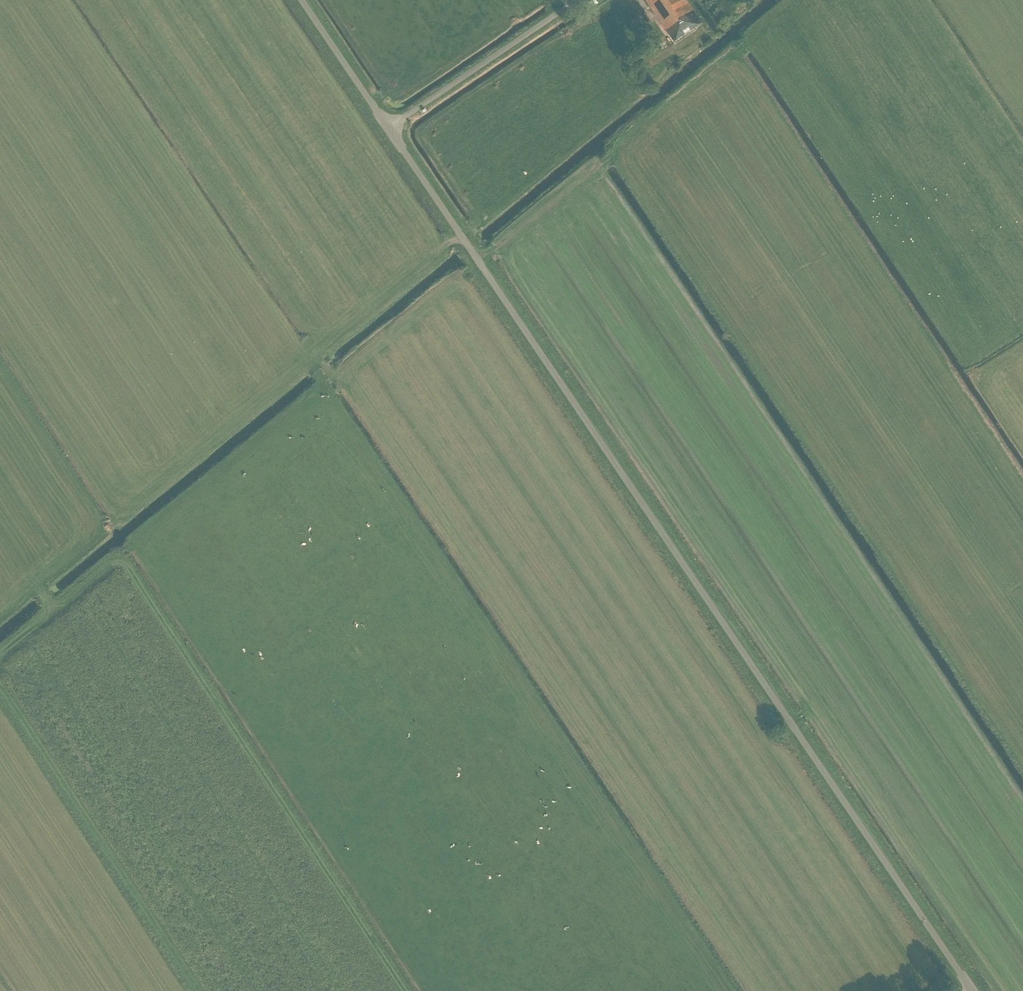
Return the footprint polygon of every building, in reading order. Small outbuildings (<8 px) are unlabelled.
[(669,34),(674,42),(702,24),(686,0),(646,0),(663,25),(663,24),(670,34),(669,34)]
